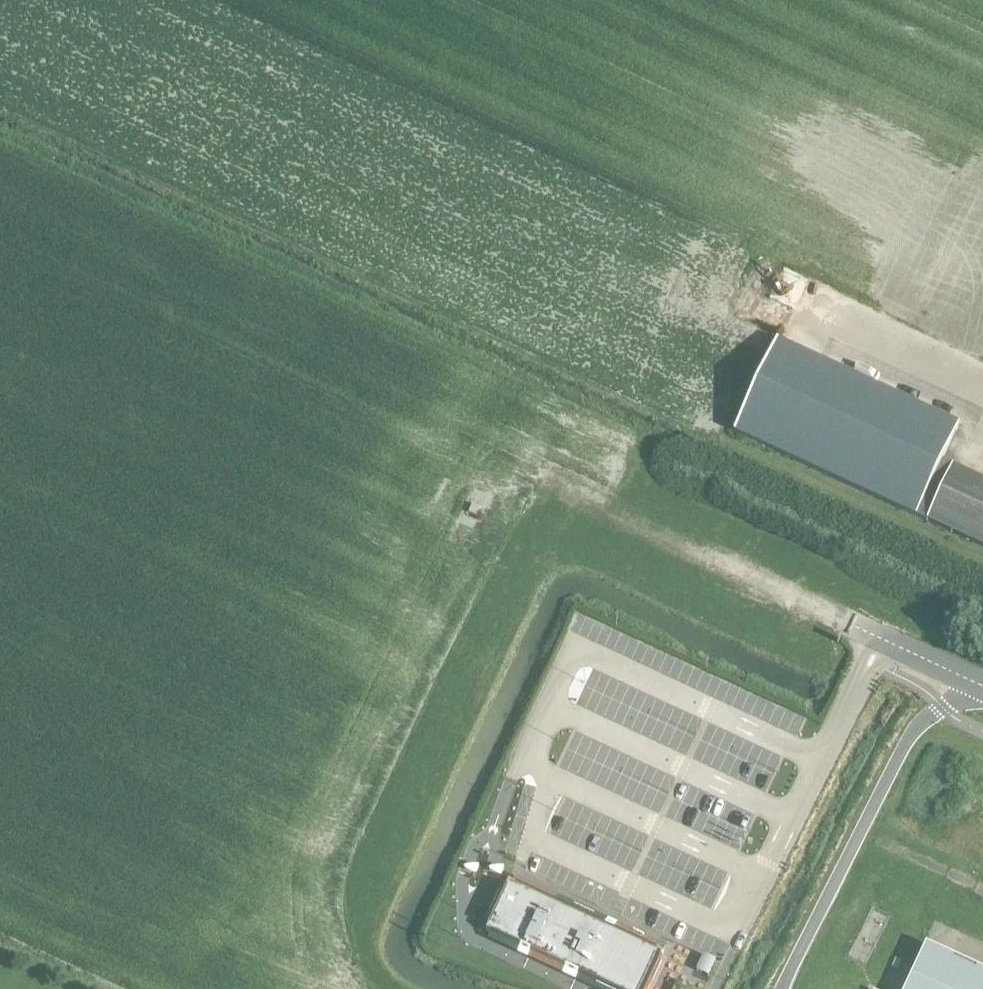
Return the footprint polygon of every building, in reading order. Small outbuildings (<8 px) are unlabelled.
[(734,432),(853,487),(917,516),(959,425),(777,340),(734,432)] [(927,521),(982,547),(982,480),(953,466),(927,521)] [(486,931),(521,948),(519,952),(528,956),(530,952),(566,969),(564,973),(598,988),(609,988),(610,988),(647,988),(663,954),(509,882),(486,931)] [(924,946),(905,988),(982,988),(982,974),(924,946)]
